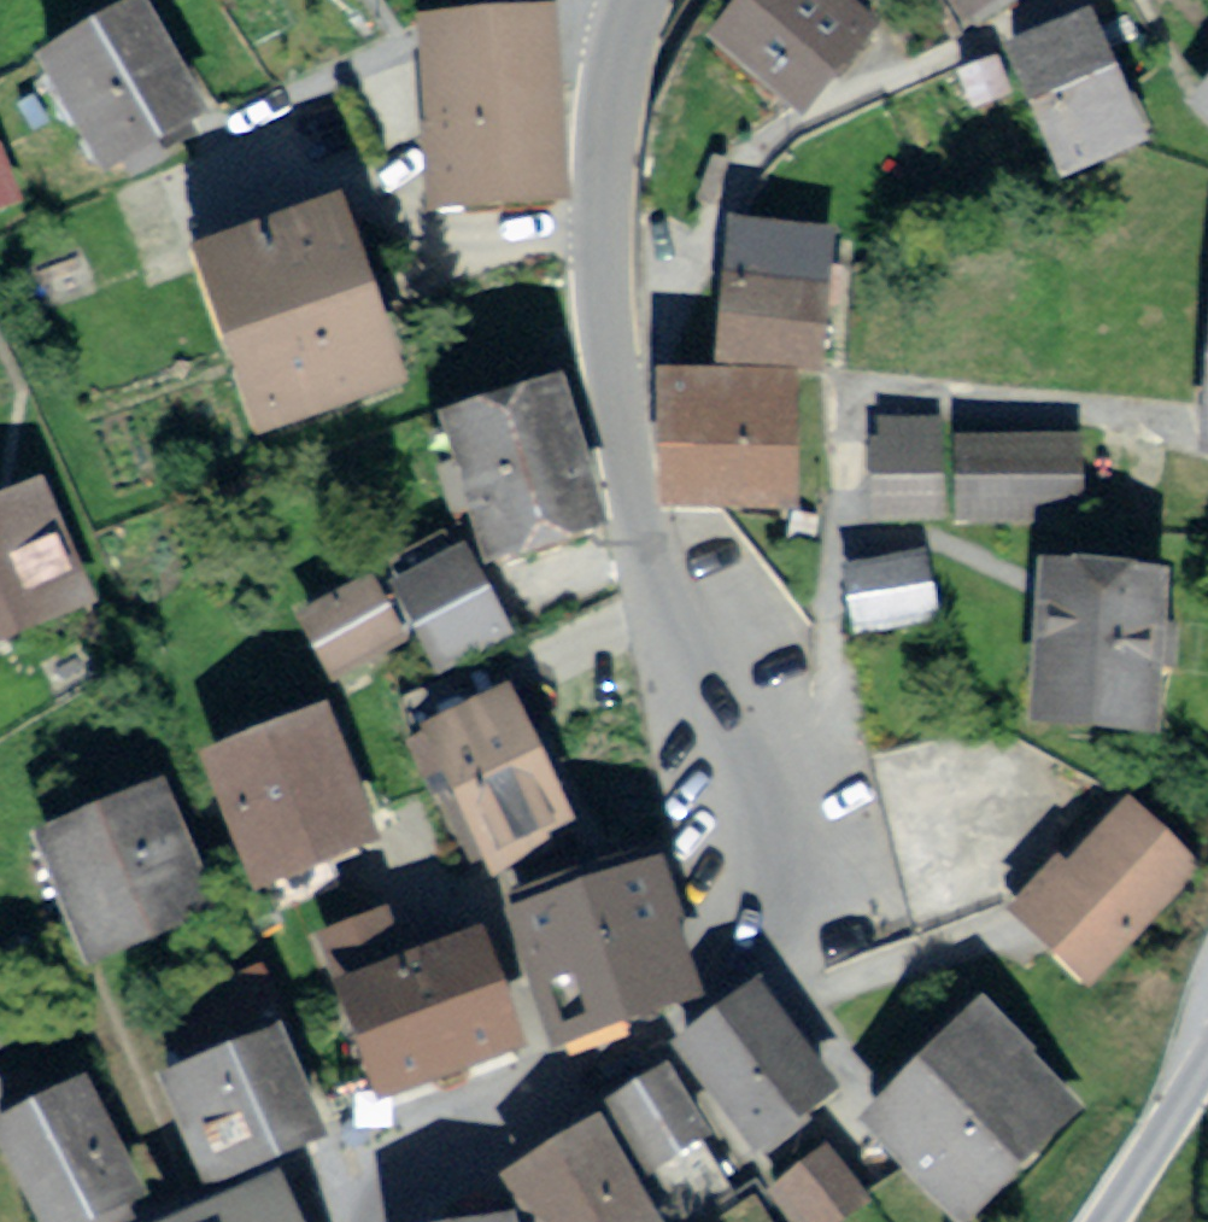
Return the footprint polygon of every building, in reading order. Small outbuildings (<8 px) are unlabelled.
[(36,20),(94,141),(205,88),(162,0),(78,0),(36,20)] [(716,39),(798,118),(875,39),(837,0),(754,0),(716,39)] [(856,15),(887,0),(849,0),(856,15)] [(958,25),(1008,0),(945,0),(958,25)] [(553,22),(439,16),(431,207),(545,213),(553,22)] [(1096,25),(1008,53),(1047,173),(1135,144),(1096,25)] [(1197,102),(1207,115),(1207,92),(1197,102)] [(0,153),(0,201),(19,192),(0,153)] [(368,194),(221,243),(287,438),(434,388),(368,194)] [(736,216),(732,370),(802,371),(841,373),(846,219),(736,216)] [(732,370),(670,373),(672,507),(803,505),(802,371),(732,370)] [(575,378),(447,421),(495,561),(515,554),(534,610),(641,574),(575,378)] [(1015,442),(883,442),(883,506),(1015,507),(1015,442)] [(0,496),(0,646),(107,601),(53,474),(0,496)] [(508,617),(470,540),(395,577),(433,654),(508,617)] [(932,557),(861,567),(868,621),(940,611),(932,557)] [(353,676),(413,640),(370,570),(311,606),(353,676)] [(1177,579),(1038,570),(1027,721),(1167,731),(1177,579)] [(514,686),(418,738),(487,866),(584,814),(514,686)] [(334,706),(204,753),(255,893),(386,845),(334,706)] [(169,771),(33,833),(93,966),(230,904),(169,771)] [(1140,780),(1025,908),(1097,972),(1207,848),(1207,841),(1140,780)] [(668,854),(510,902),(555,1051),(713,1003),(668,854)] [(485,925),(337,974),(377,1095),(525,1047),(485,925)] [(991,989),(865,1115),(971,1221),(972,1221),(1098,1097),(991,989)] [(773,997),(697,1059),(769,1147),(845,1085),(773,997)] [(283,1019),(156,1070),(202,1185),(329,1135),(283,1019)] [(748,1147),(684,1056),(622,1099),(686,1191),(748,1147)] [(0,1116),(0,1149),(38,1221),(85,1221),(153,1187),(93,1069),(0,1116)] [(600,1112),(505,1172),(536,1221),(670,1221),(600,1112)] [(827,1139),(773,1186),(805,1221),(836,1221),(872,1190),(827,1139)] [(218,1221),(306,1221),(291,1189),(218,1221)]
